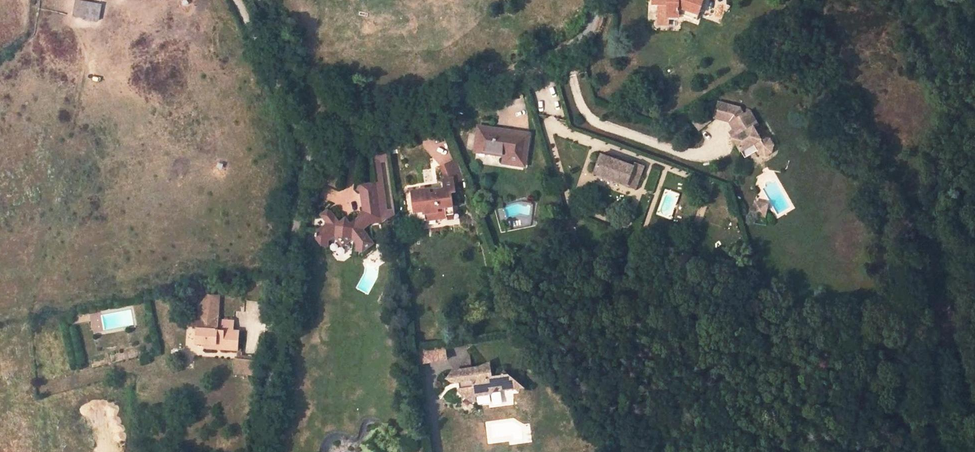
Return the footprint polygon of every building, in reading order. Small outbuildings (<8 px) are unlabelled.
[(99,20),(101,3),(74,0),(73,18),(99,20)] [(705,0),(653,0),(653,6),(659,6),(658,19),(669,19),(669,18),(680,18),(682,14),(698,20),(705,0)] [(736,139),(746,159),(759,153),(760,156),(769,158),(776,154),(779,148),(772,138),(767,136),(763,138),(752,121),(756,119),(751,110),(750,111),(745,113),(742,107),(720,101),(715,117),(733,123),(736,129),(740,137),(736,139)] [(694,121),(699,128),(710,120),(705,113),(694,121)] [(504,161),(523,164),(527,134),(479,127),(476,150),(505,155),(504,161)] [(594,175),(626,188),(627,188),(631,179),(639,182),(644,168),(635,164),(634,170),(601,155),(594,175)] [(456,157),(438,164),(441,172),(439,172),(442,186),(433,187),(433,190),(429,190),(428,185),(410,188),(413,209),(422,208),(423,216),(445,213),(445,210),(444,204),(453,202),(451,188),(454,187),(452,178),(462,174),(456,157)] [(335,236),(352,235),(358,243),(359,243),(359,248),(365,249),(371,243),(370,235),(358,221),(364,216),(365,218),(379,217),(374,178),(359,180),(354,187),(359,190),(361,211),(355,218),(350,222),(347,221),(344,221),(342,222),(340,223),(330,211),(327,211),(326,211),(323,213),(321,215),(321,216),(322,217),(325,221),(325,225),(323,228),(321,230),(318,232),(317,232),(317,240),(317,242),(318,243),(321,246),(329,247),(329,240),(335,236)] [(631,179),(627,188),(636,192),(639,182),(631,179)] [(766,215),(768,202),(756,201),(754,213),(766,215)] [(414,217),(423,216),(422,208),(413,209),(414,217)] [(240,355),(241,328),(219,327),(219,320),(212,319),(212,315),(219,316),(219,301),(199,300),(199,315),(204,315),(204,319),(193,319),(193,329),(197,334),(196,349),(205,350),(206,353),(240,355)] [(453,379),(463,379),(463,386),(463,388),(464,390),(466,391),(466,392),(468,392),(493,390),(499,381),(504,385),(505,385),(508,385),(508,386),(513,386),(513,385),(514,385),(516,385),(520,380),(505,368),(501,373),(496,374),(492,370),(491,359),(476,364),(452,366),(446,373),(453,379)]
